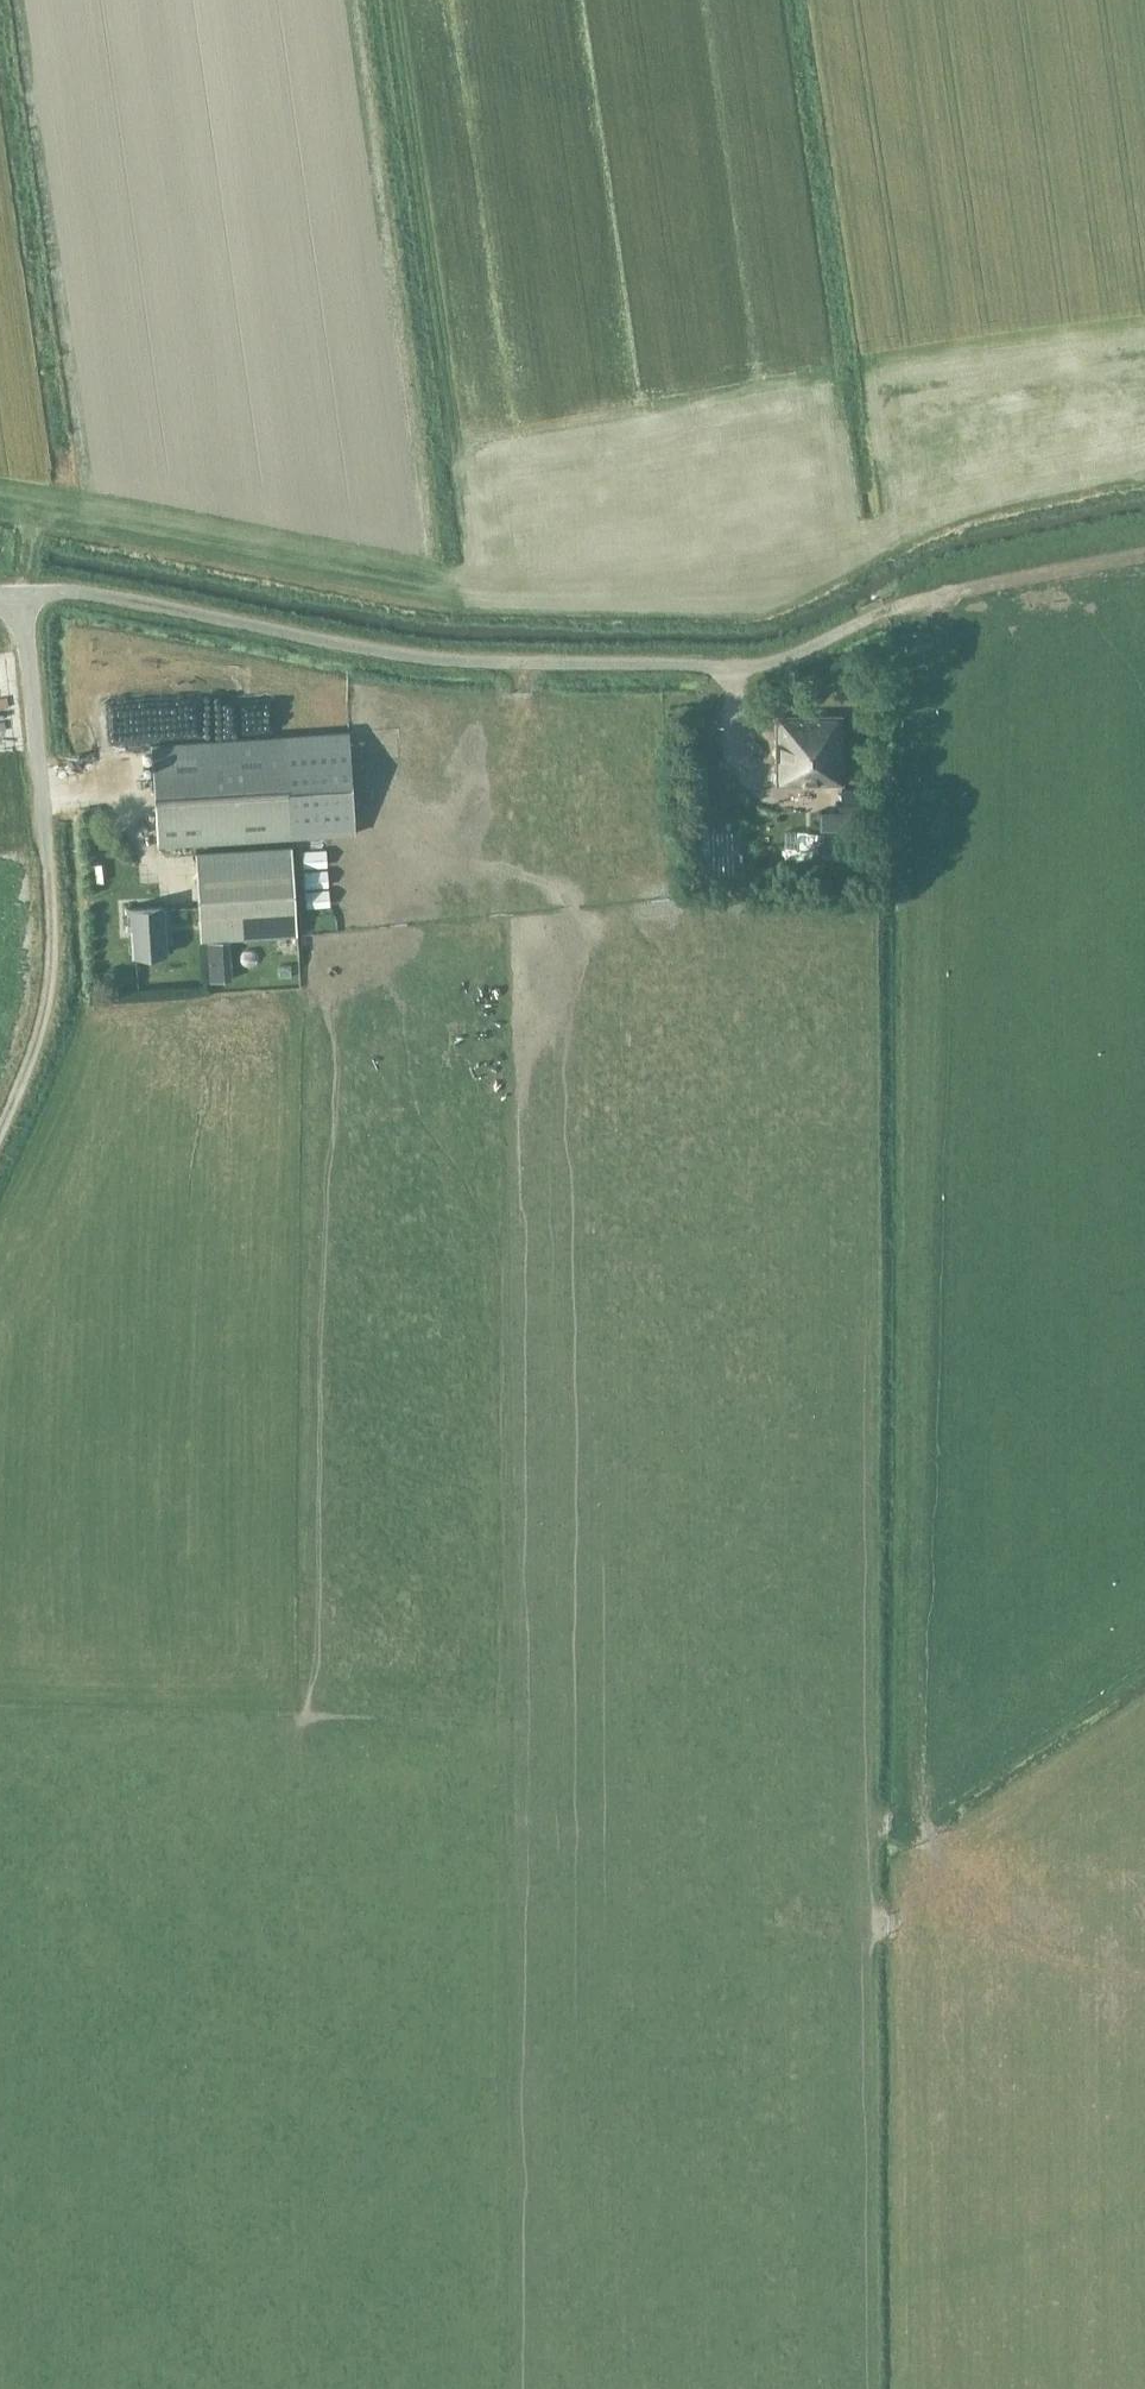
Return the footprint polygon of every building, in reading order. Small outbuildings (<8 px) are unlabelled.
[(841,783),(840,715),(775,716),(776,784),(841,783)] [(349,731),(284,735),(151,743),(157,845),(356,833),(349,731)] [(841,811),(870,811),(870,789),(840,789),(841,811)] [(296,933),(291,846),(194,852),(200,939),(296,933)] [(325,853),(303,854),(304,870),(326,868),(325,853)] [(327,873),(304,874),(305,890),(327,889),(327,873)] [(328,893),(305,894),(306,910),(329,909),(328,893)] [(134,955),(165,953),(162,905),(126,907),(128,928),(132,928),(134,955)] [(227,946),(208,947),(209,981),(230,981),(227,946)]
